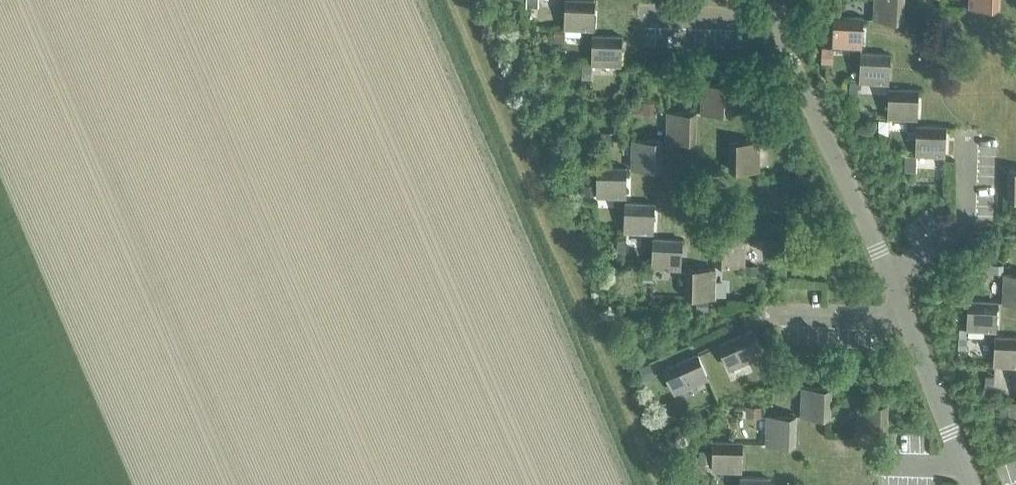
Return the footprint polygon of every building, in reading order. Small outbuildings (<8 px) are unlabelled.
[(563,29),(592,30),(593,1),(564,0),(563,29)] [(902,21),(903,0),(874,0),(873,19),(902,21)] [(997,8),(997,0),(969,0),(969,7),(997,8)] [(832,46),(860,47),(861,19),(833,17),(832,46)] [(591,65),(619,66),(620,37),(592,36),(591,65)] [(859,81),(888,82),(889,54),(860,53),(859,81)] [(700,112),(728,113),(729,85),(701,84),(700,112)] [(888,118),(916,119),(917,90),(888,89),(888,118)] [(665,141),(694,141),(695,113),(666,112),(665,141)] [(915,154),(944,156),(945,127),(916,126),(915,154)] [(630,169),(659,169),(659,141),(631,140),(630,169)] [(729,170),(757,170),(758,142),(729,141),(729,170)] [(596,196),(624,197),(624,169),(597,168),(596,196)] [(1015,198),(1015,170),(1008,169),(1007,198),(1015,198)] [(623,233),(652,234),(652,205),(624,204),(623,233)] [(714,264),(743,264),(744,236),(715,235),(714,264)] [(651,268),(679,269),(681,241),(652,240),(651,268)] [(685,298),(714,298),(714,270),(686,269),(685,298)] [(1015,303),(1015,274),(1004,274),(1002,303),(1015,303)] [(967,330),(995,331),(996,303),(968,301),(967,330)] [(718,343),(729,369),(765,353),(753,328),(718,343)] [(1015,367),(1015,338),(994,337),(993,366),(1015,367)] [(663,367),(675,393),(710,377),(698,352),(663,367)] [(655,374),(649,359),(638,364),(644,378),(655,374)] [(800,417),(829,418),(830,389),(802,388),(800,417)] [(857,432),(884,433),(885,405),(858,404),(857,432)] [(766,444),(793,445),(795,417),(767,415),(766,444)] [(712,472),(740,473),(741,444),(713,443),(712,472)]
